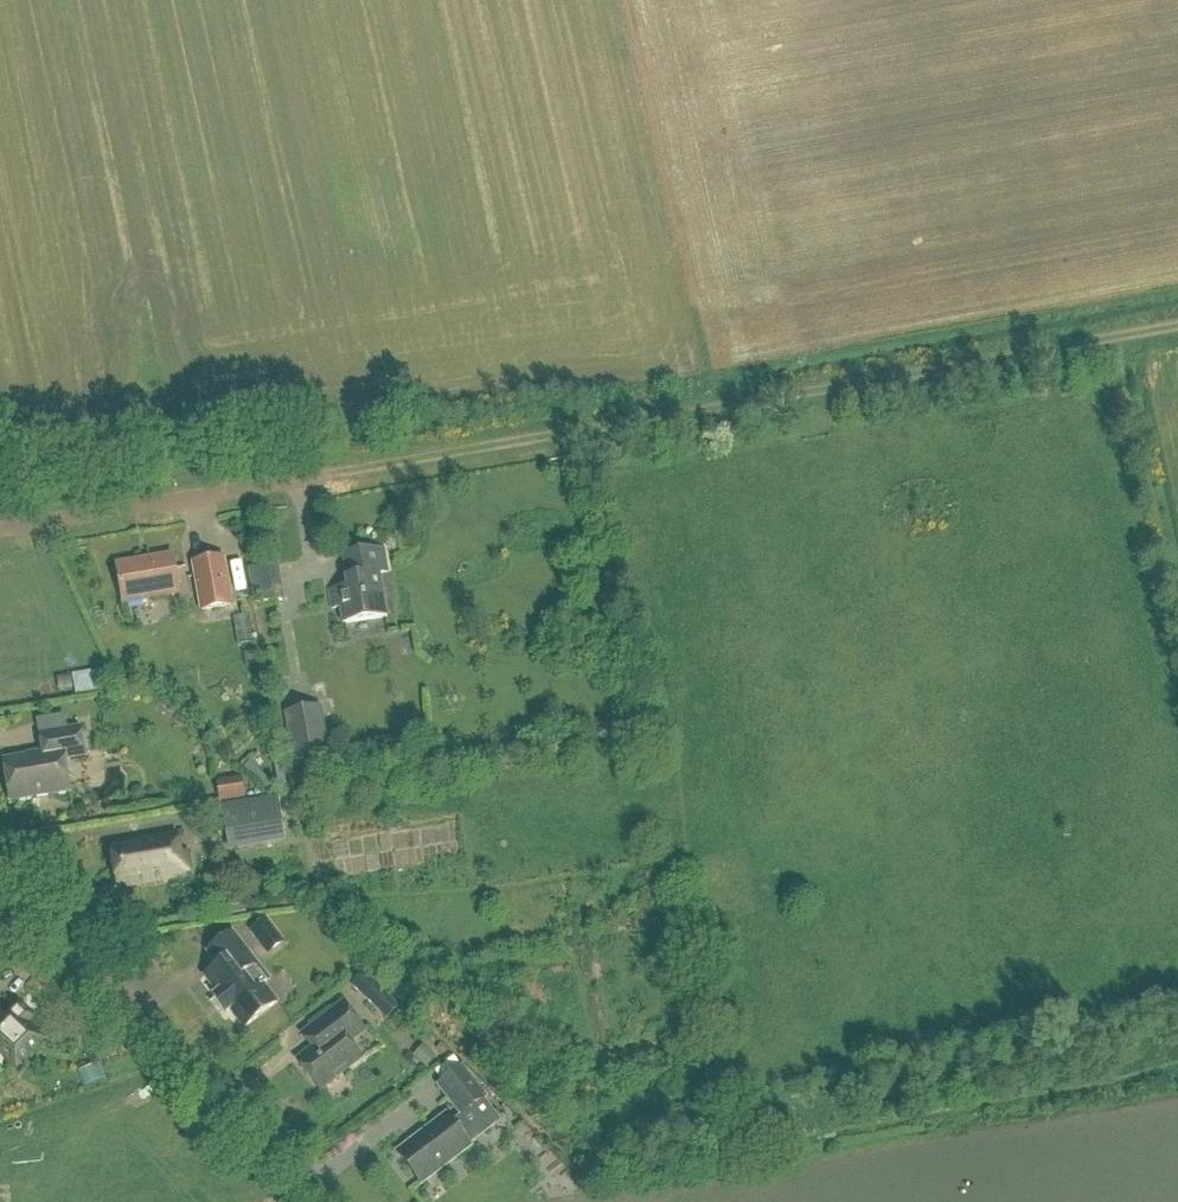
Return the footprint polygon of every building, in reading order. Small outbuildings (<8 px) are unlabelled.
[(388,572),(384,547),(343,554),(347,578),(346,578),(347,586),(329,590),(332,609),(340,608),(343,625),(387,617),(380,574),(388,572)] [(179,594),(173,556),(117,565),(124,603),(179,594)] [(234,607),(225,557),(191,563),(200,613),(234,607)] [(283,600),(277,565),(247,570),(252,605),(283,600)] [(324,707),(286,714),(295,764),(333,757),(324,707)] [(67,731),(65,717),(38,721),(44,756),(4,763),(10,801),(70,791),(65,759),(85,756),(81,729),(67,731)] [(250,789),(223,793),(224,804),(251,801),(250,789)] [(285,843),(279,798),(222,806),(229,851),(285,843)] [(181,855),(177,835),(169,837),(142,841),(143,846),(112,851),(118,889),(192,876),(188,854),(181,855)] [(270,980),(233,932),(207,953),(217,966),(204,977),(217,993),(213,996),(226,1014),(230,1011),(244,1029),(278,1003),(264,985),(270,980)] [(397,1007),(363,975),(351,987),(386,1020),(397,1007)] [(0,1010),(0,1053),(15,1068),(42,1039),(27,1025),(33,1018),(17,1003),(6,1015),(0,1010)] [(300,1037),(311,1051),(298,1061),(320,1090),(361,1058),(349,1042),(364,1031),(343,1004),(300,1037)] [(432,1047),(419,1055),(429,1070),(441,1062),(432,1047)] [(487,1099),(462,1066),(435,1086),(460,1119),(487,1099)] [(87,1072),(91,1089),(109,1084),(105,1067),(87,1072)] [(470,1146),(447,1115),(398,1153),(421,1184),(470,1146)]
